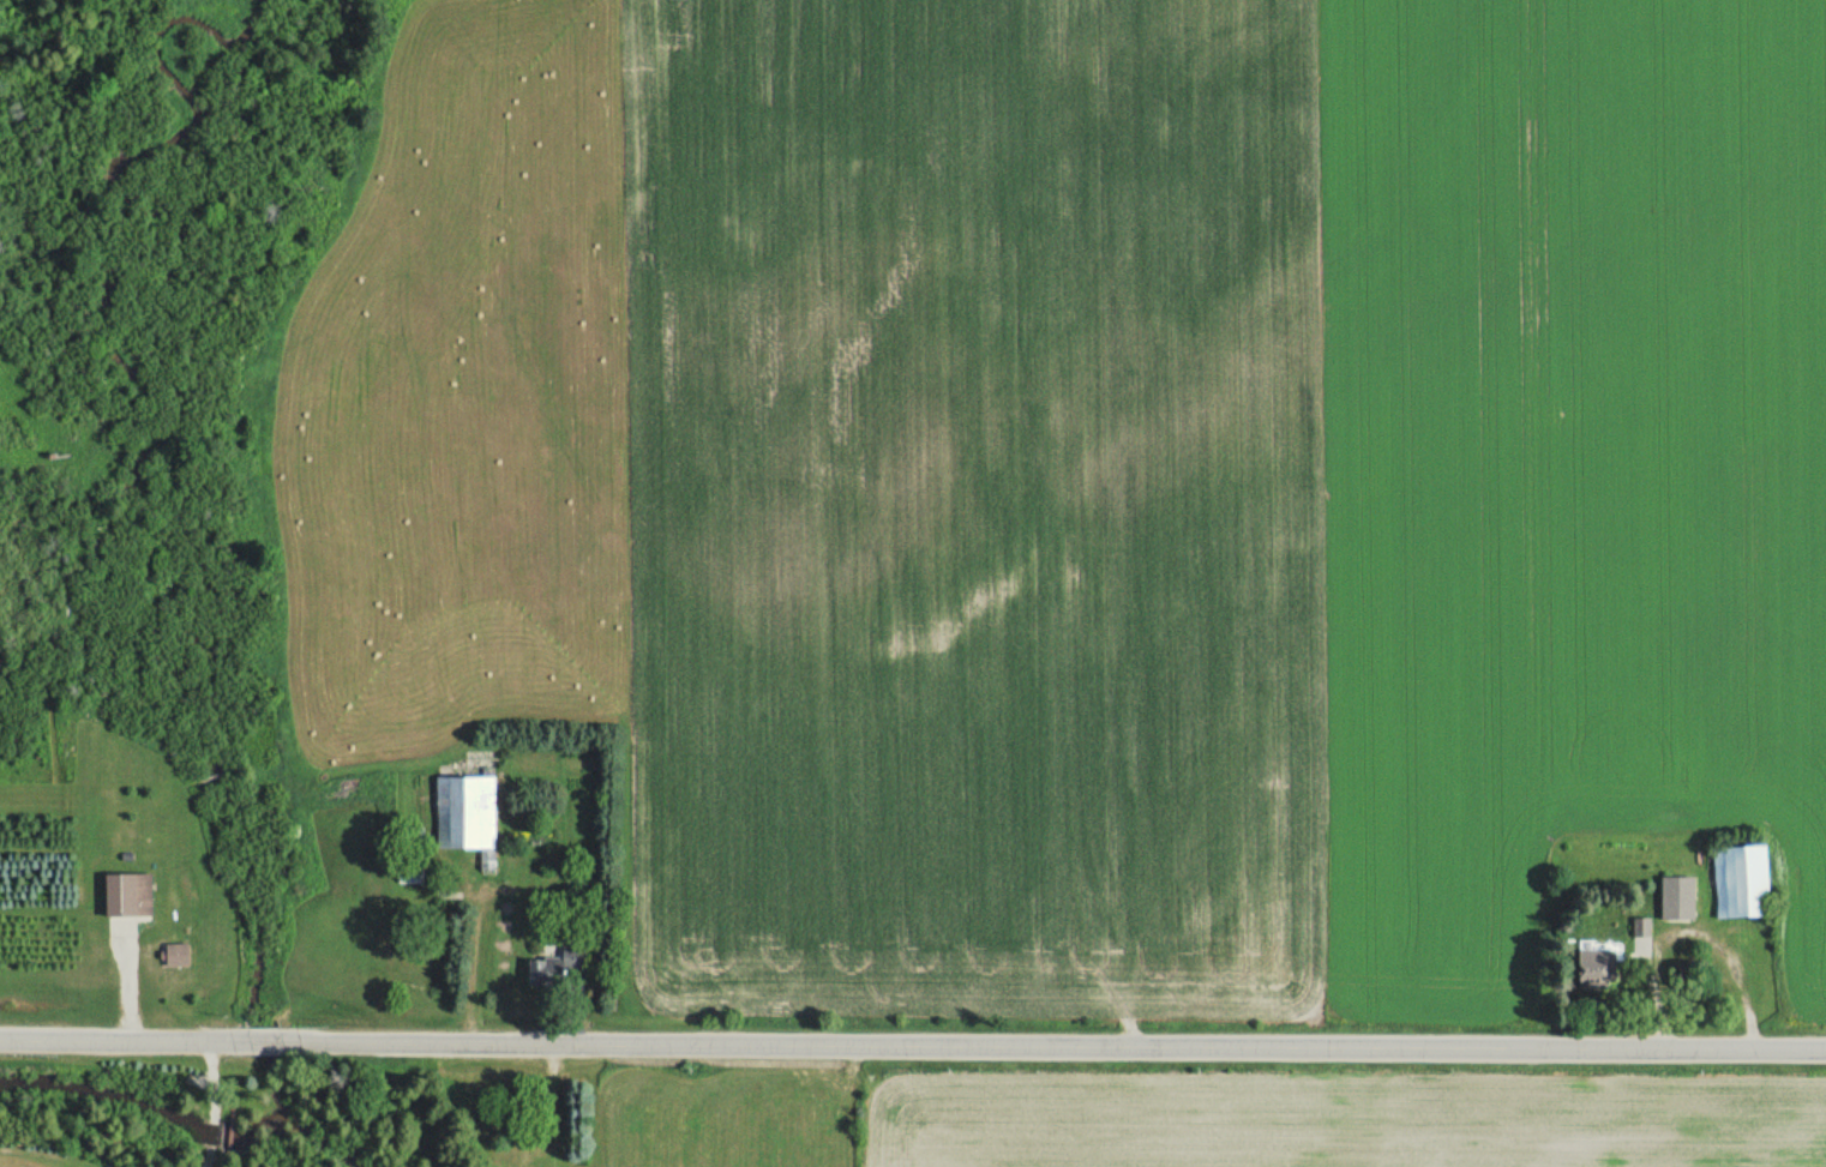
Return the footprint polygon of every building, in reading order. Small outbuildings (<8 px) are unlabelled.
[(438,776),(439,848),(494,848),(493,800),(481,800),(480,776),(438,776)] [(1716,917),(1765,915),(1762,844),(1712,846),(1716,917)] [(495,869),(495,854),(484,854),(484,869),(495,869)] [(104,873),(104,914),(152,914),(152,873),(104,873)] [(1660,876),(1660,919),(1694,919),(1694,876),(1660,876)] [(1632,917),(1632,935),(1651,935),(1651,917),(1632,917)] [(164,943),(164,964),(186,964),(186,943),(164,943)] [(588,946),(563,945),(562,956),(526,956),(526,983),(584,984),(584,973),(588,973),(588,946)] [(1617,948),(1575,948),(1575,984),(1605,984),(1605,965),(1617,965),(1617,948)]
